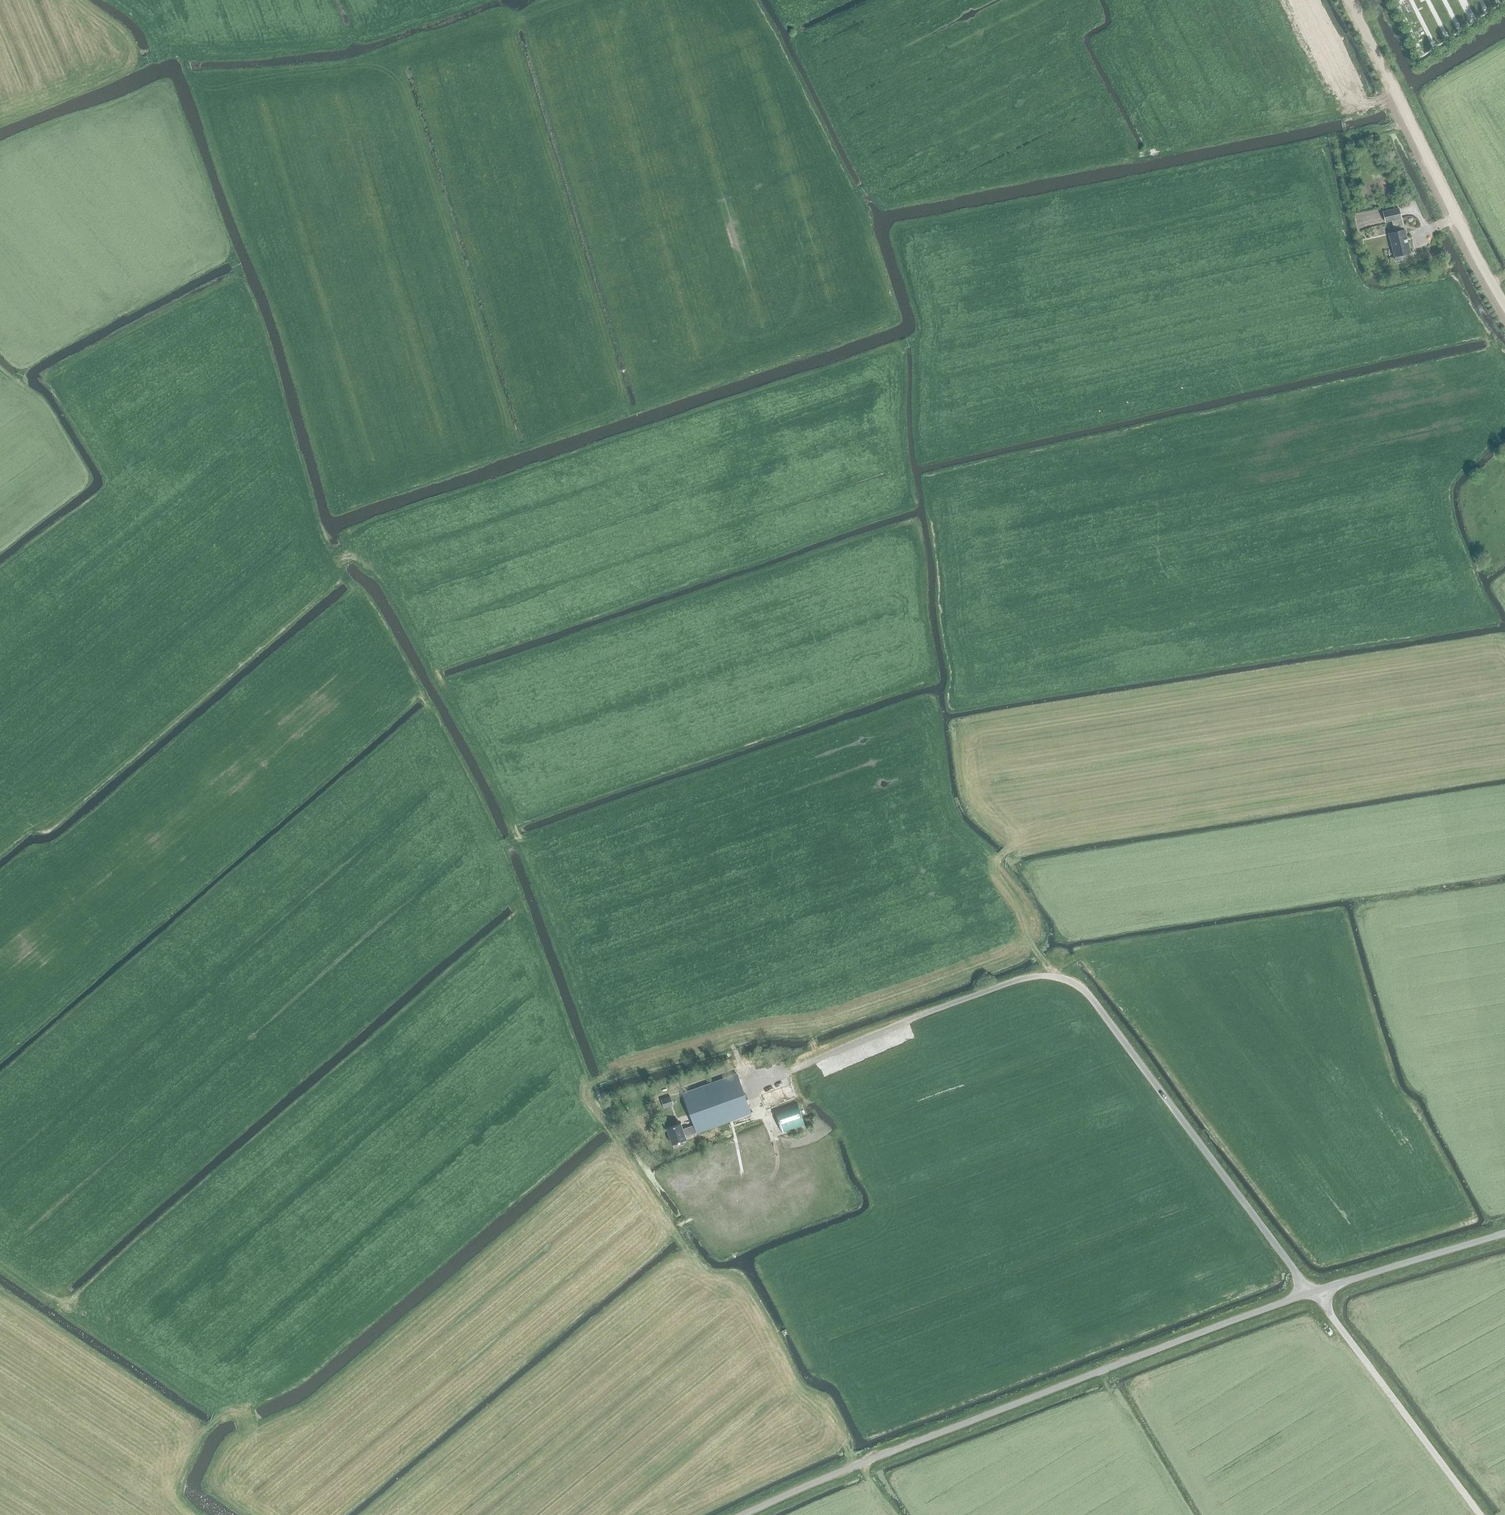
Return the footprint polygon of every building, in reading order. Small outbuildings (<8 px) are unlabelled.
[(1403,230),(1400,218),(1401,218),(1399,208),(1383,212),(1385,222),(1392,220),(1395,232),(1389,233),(1396,261),(1403,260),(1401,254),(1410,252),(1404,229),(1403,230)] [(685,1136),(751,1112),(737,1073),(682,1092),(693,1123),(682,1127),(680,1122),(666,1127),(671,1144),(686,1139),(685,1136)] [(805,1126),(797,1102),(774,1110),(782,1133),(805,1126)]
